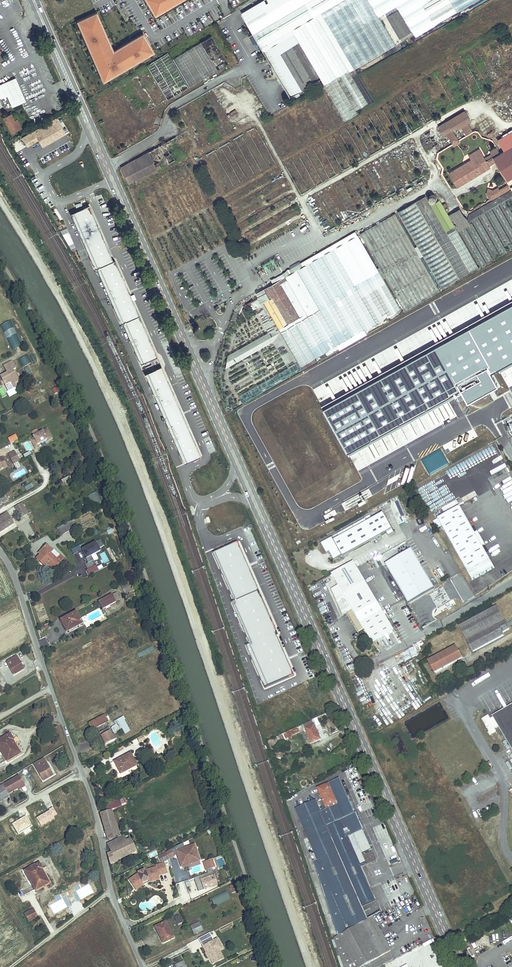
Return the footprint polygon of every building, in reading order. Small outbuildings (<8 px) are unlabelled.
[(154,17),(182,0),(144,0),(154,17)] [(243,13),(292,96),(321,78),(324,85),(353,67),(355,69),(396,45),(379,17),(369,0),(265,0),(243,13)] [(379,17),(385,13),(387,16),(398,9),(411,32),(413,31),(416,37),(435,26),(423,4),(428,1),(428,0),(369,0),(379,17)] [(426,7),(436,25),(480,0),(438,0),(426,7)] [(398,9),(387,16),(402,40),(413,34),(411,32),(398,9)] [(96,13),(77,22),(105,77),(152,52),(143,34),(114,48),(96,13)] [(212,35),(201,43),(217,69),(229,64),(212,35)] [(353,67),(324,85),(345,121),(358,113),(356,110),(368,104),(350,73),(355,69),(353,67)] [(2,84),(7,95),(12,107),(26,101),(15,78),(2,84)] [(472,132),(467,124),(471,122),(466,113),(453,120),(458,129),(462,127),(467,136),(472,132)] [(65,119),(63,114),(22,139),(26,146),(38,139),(42,147),(65,133),(59,123),(65,119)] [(5,121),(12,135),(22,130),(17,119),(14,121),(12,118),(5,121)] [(448,123),(440,128),(444,136),(447,134),(447,135),(454,146),(459,143),(448,123)] [(498,140),(504,151),(500,154),(497,148),(491,152),(492,154),(497,162),(511,188),(511,131),(498,140)] [(25,146),(23,141),(15,143),(18,151),(24,149),(23,147),(25,146)] [(156,148),(122,168),(129,183),(160,168),(159,162),(162,159),(156,148)] [(485,158),(480,149),(469,155),(472,159),(449,173),(458,187),(485,171),(484,169),(489,166),(485,158)] [(172,153),(165,157),(169,165),(176,161),(172,153)] [(497,162),(492,154),(485,158),(489,166),(497,162)] [(494,190),(488,189),(487,195),(491,200),(506,191),(505,190),(503,190),(502,189),(500,190),(498,188),(494,190)] [(469,215),(468,218),(471,224),(471,220),(477,217),(478,216),(484,213),(486,212),(491,209),(492,208),(498,205),(499,204),(505,200),(506,200),(511,197),(511,190),(469,215)] [(340,344),(401,309),(383,279),(386,278),(405,311),(440,291),(421,257),(423,256),(442,288),(479,267),(455,227),(446,231),(431,205),(426,196),(398,212),(418,246),(415,247),(396,214),(361,234),(379,267),(377,268),(358,235),(305,266),(303,262),(283,274),(286,277),(297,271),(340,344)] [(446,231),(455,227),(444,208),(447,206),(445,203),(442,205),(440,200),(431,205),(446,231)] [(505,200),(499,204),(511,226),(511,212),(505,200)] [(498,205),(492,208),(511,242),(511,229),(498,205)] [(89,207),(73,214),(140,365),(156,358),(89,207)] [(511,249),(511,245),(491,209),(486,212),(508,252),(511,249)] [(460,218),(456,213),(451,215),(454,221),(460,218)] [(501,255),(507,252),(484,213),(478,216),(501,255)] [(477,217),(471,220),(494,259),(500,256),(477,217)] [(305,221),(297,225),(301,233),(309,228),(305,221)] [(493,260),(472,223),(466,227),(487,264),(493,260)] [(65,224),(59,226),(69,250),(75,247),(65,224)] [(486,264),(465,227),(459,231),(480,268),(486,264)] [(261,265),(266,274),(278,268),(273,259),(261,265)] [(340,344),(297,271),(286,277),(265,289),(270,299),(264,302),(301,366),(303,370),(317,362),(315,358),(340,344)] [(239,396),(243,403),(302,369),(301,366),(264,302),(270,299),(265,289),(264,288),(256,293),(258,297),(251,301),(251,302),(249,304),(251,307),(253,305),(255,309),(269,332),(228,355),(226,368),(274,342),(289,367),(239,396)] [(321,405),(349,455),(454,397),(452,394),(460,391),(467,401),(497,385),(491,371),(498,369),(500,371),(511,365),(511,301),(321,405)] [(10,321),(0,325),(12,351),(22,346),(10,321)] [(22,368),(30,363),(26,356),(18,361),(22,368)] [(18,381),(13,371),(16,369),(12,362),(4,366),(7,373),(1,377),(2,380),(4,384),(6,387),(18,381)] [(161,368),(146,375),(184,464),(200,458),(161,368)] [(47,429),(33,437),(34,438),(38,445),(47,440),(48,441),(52,439),(47,429)] [(15,451),(8,455),(12,461),(15,459),(17,463),(20,461),(15,451)] [(98,491),(88,496),(93,507),(103,502),(98,491)] [(0,497),(0,503),(2,502),(3,503),(8,500),(4,494),(0,497)] [(19,515),(24,512),(20,504),(15,507),(19,515)] [(472,580),(494,568),(460,507),(434,522),(437,528),(442,526),(472,580)] [(370,515),(364,518),(365,520),(367,522),(340,537),(338,535),(338,534),(321,543),(327,554),(329,552),(334,560),(342,555),(343,557),(387,533),(388,536),(393,533),(393,531),(392,530),(393,530),(383,513),(372,519),(370,515)] [(0,517),(0,532),(14,523),(10,517),(7,518),(5,514),(0,517)] [(367,522),(365,520),(338,535),(340,537),(367,522)] [(61,536),(71,530),(67,523),(57,529),(61,536)] [(100,540),(82,550),(87,558),(86,559),(88,563),(85,565),(88,570),(96,566),(94,562),(91,556),(96,554),(100,552),(99,549),(103,546),(100,540)] [(266,688),(295,675),(276,633),(279,632),(260,591),(238,542),(214,553),(236,602),(233,603),(252,645),(247,647),(266,688)] [(50,553),(52,550),(46,545),(40,551),(43,554),(41,555),(40,554),(36,559),(45,566),(47,564),(53,569),(60,562),(50,553)] [(50,553),(60,562),(64,558),(54,549),(52,550),(50,553)] [(105,552),(99,554),(102,563),(109,561),(105,552)] [(394,630),(357,568),(354,562),(332,574),(338,585),(331,589),(342,615),(347,612),(359,633),(364,630),(372,643),(394,630)] [(125,586),(130,584),(128,581),(120,585),(124,592),(127,591),(125,586)] [(102,609),(115,601),(112,595),(99,602),(102,609)] [(497,605),(459,626),(473,652),(504,635),(503,633),(510,629),(497,605)] [(66,630),(81,622),(76,612),(61,620),(66,630)] [(67,632),(82,624),(81,622),(66,630),(67,632)] [(42,632),(51,627),(49,624),(40,629),(42,632)] [(151,645),(136,653),(139,657),(154,649),(151,645)] [(456,647),(429,661),(435,673),(462,658),(456,647)] [(23,668),(16,656),(10,659),(12,662),(9,664),(14,673),(23,668)] [(492,716),(511,750),(511,705),(492,716)] [(92,730),(108,722),(106,717),(104,715),(89,724),(92,730)] [(123,721),(122,717),(114,722),(115,725),(112,727),(111,728),(113,733),(122,728),(125,734),(130,731),(123,721)] [(321,738),(314,724),(306,728),(312,742),(321,738)] [(99,733),(101,737),(102,736),(103,738),(102,738),(105,745),(116,739),(114,734),(111,735),(109,732),(111,731),(109,728),(104,730),(99,733)] [(297,728),(290,732),(292,737),(300,733),(297,728)] [(12,758),(10,756),(17,752),(11,741),(14,739),(11,734),(6,736),(5,734),(0,737),(0,739),(0,749),(7,761),(12,758)] [(21,753),(14,739),(11,741),(17,752),(10,756),(12,758),(18,754),(21,753)] [(121,774),(136,765),(130,753),(114,762),(117,767),(118,766),(119,768),(118,768),(121,774)] [(43,759),(34,764),(43,780),(52,774),(43,759)] [(19,775),(0,786),(0,802),(10,796),(9,794),(18,788),(24,785),(19,775)] [(316,801),(296,809),(318,860),(313,862),(335,924),(364,912),(363,906),(376,900),(361,866),(367,863),(364,855),(371,851),(357,814),(354,814),(340,779),(318,788),(327,809),(322,812),(316,801)] [(122,806),(127,804),(124,796),(119,798),(122,806)] [(119,798),(105,804),(108,811),(111,810),(122,806),(119,798)] [(119,835),(111,810),(108,811),(100,813),(108,839),(119,835)] [(125,841),(123,836),(107,845),(111,853),(107,855),(110,864),(131,853),(125,841)] [(130,839),(125,841),(131,853),(136,850),(130,839)] [(185,848),(183,843),(165,852),(168,858),(168,859),(174,856),(174,855),(177,854),(180,863),(190,860),(191,863),(200,860),(194,844),(185,848)] [(168,859),(168,858),(165,852),(158,856),(162,863),(168,859)] [(205,870),(215,867),(211,858),(202,861),(205,870)] [(35,890),(40,888),(39,885),(46,881),(40,869),(42,867),(40,863),(38,864),(37,863),(31,866),(32,867),(25,871),(35,890)] [(131,878),(137,886),(143,882),(142,881),(148,879),(148,880),(149,881),(159,878),(158,875),(167,873),(164,863),(156,866),(156,867),(144,871),(144,870),(138,872),(138,873),(131,878)] [(50,882),(42,867),(40,869),(46,881),(39,885),(40,888),(50,882)] [(194,877),(197,890),(216,886),(213,868),(206,870),(207,874),(194,877)] [(137,886),(131,878),(129,880),(136,890),(144,885),(143,882),(137,886)] [(226,890),(210,897),(214,906),(230,899),(226,890)] [(38,914),(34,907),(26,912),(29,919),(38,914)] [(161,937),(164,942),(174,938),(165,921),(155,927),(160,937),(161,937)] [(194,934),(203,930),(199,922),(190,927),(194,934)] [(217,943),(223,954),(226,952),(220,941),(217,943)] [(206,949),(209,955),(210,954),(213,959),(212,959),(213,961),(216,966),(226,961),(223,954),(217,943),(206,949)]
